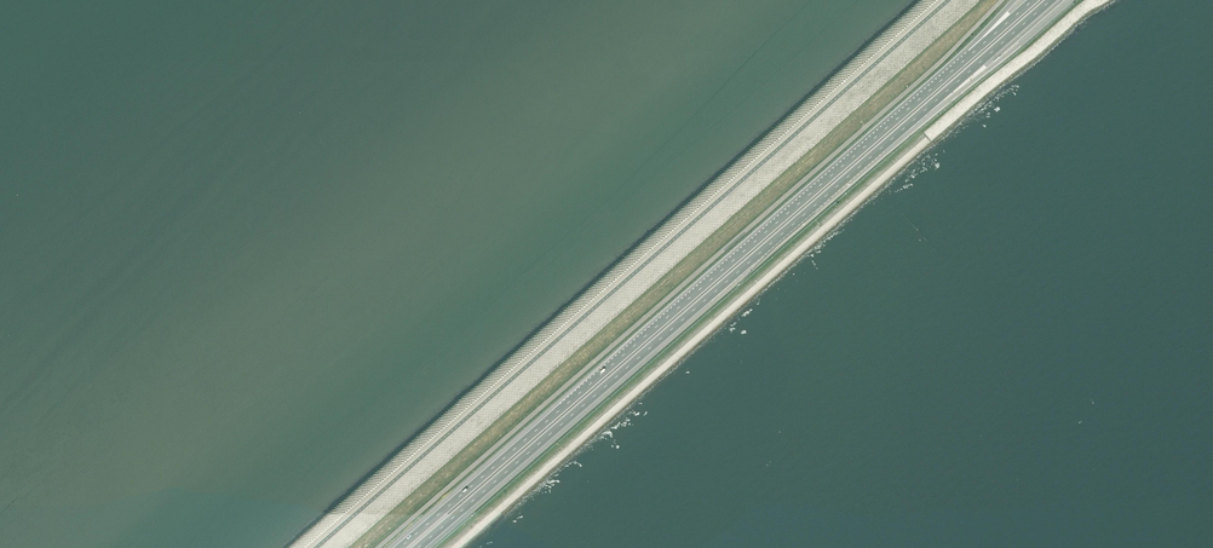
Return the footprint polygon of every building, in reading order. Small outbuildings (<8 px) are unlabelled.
[(598,398),(613,388),(610,385),(596,395),(598,398)]
